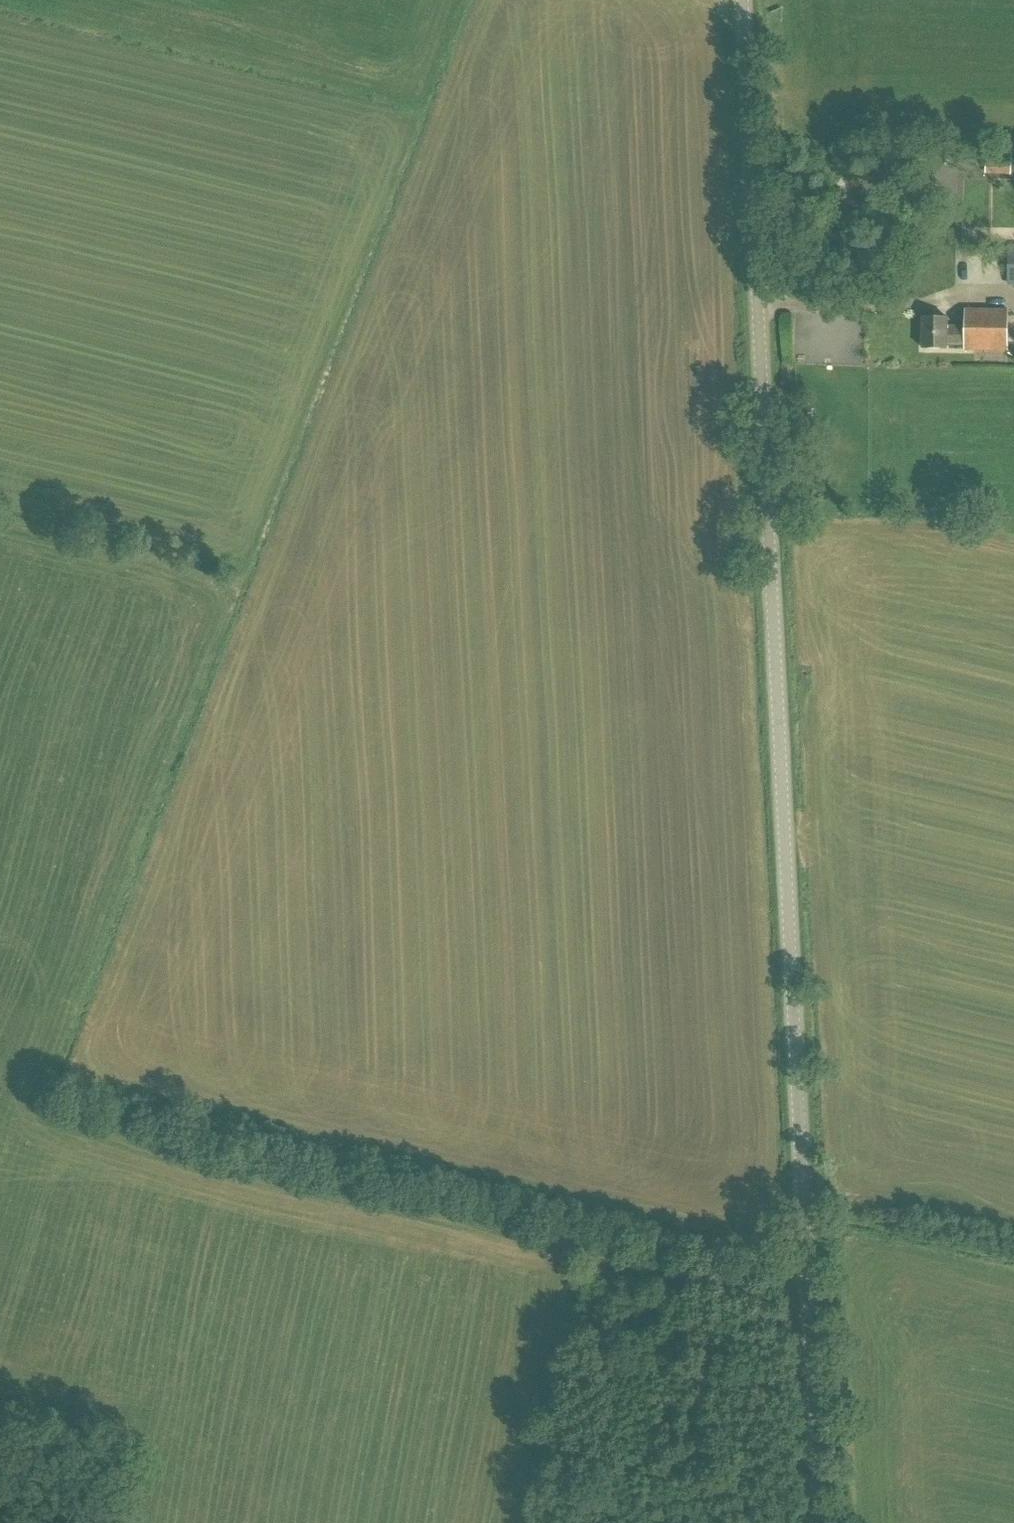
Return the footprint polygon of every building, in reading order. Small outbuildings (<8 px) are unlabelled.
[(1011,176),(1012,154),(986,153),(986,174),(1011,176)] [(1008,352),(1008,309),(965,309),(965,326),(947,326),(948,317),(924,317),(923,349),(947,350),(947,346),(965,347),(965,352),(1008,352)]
